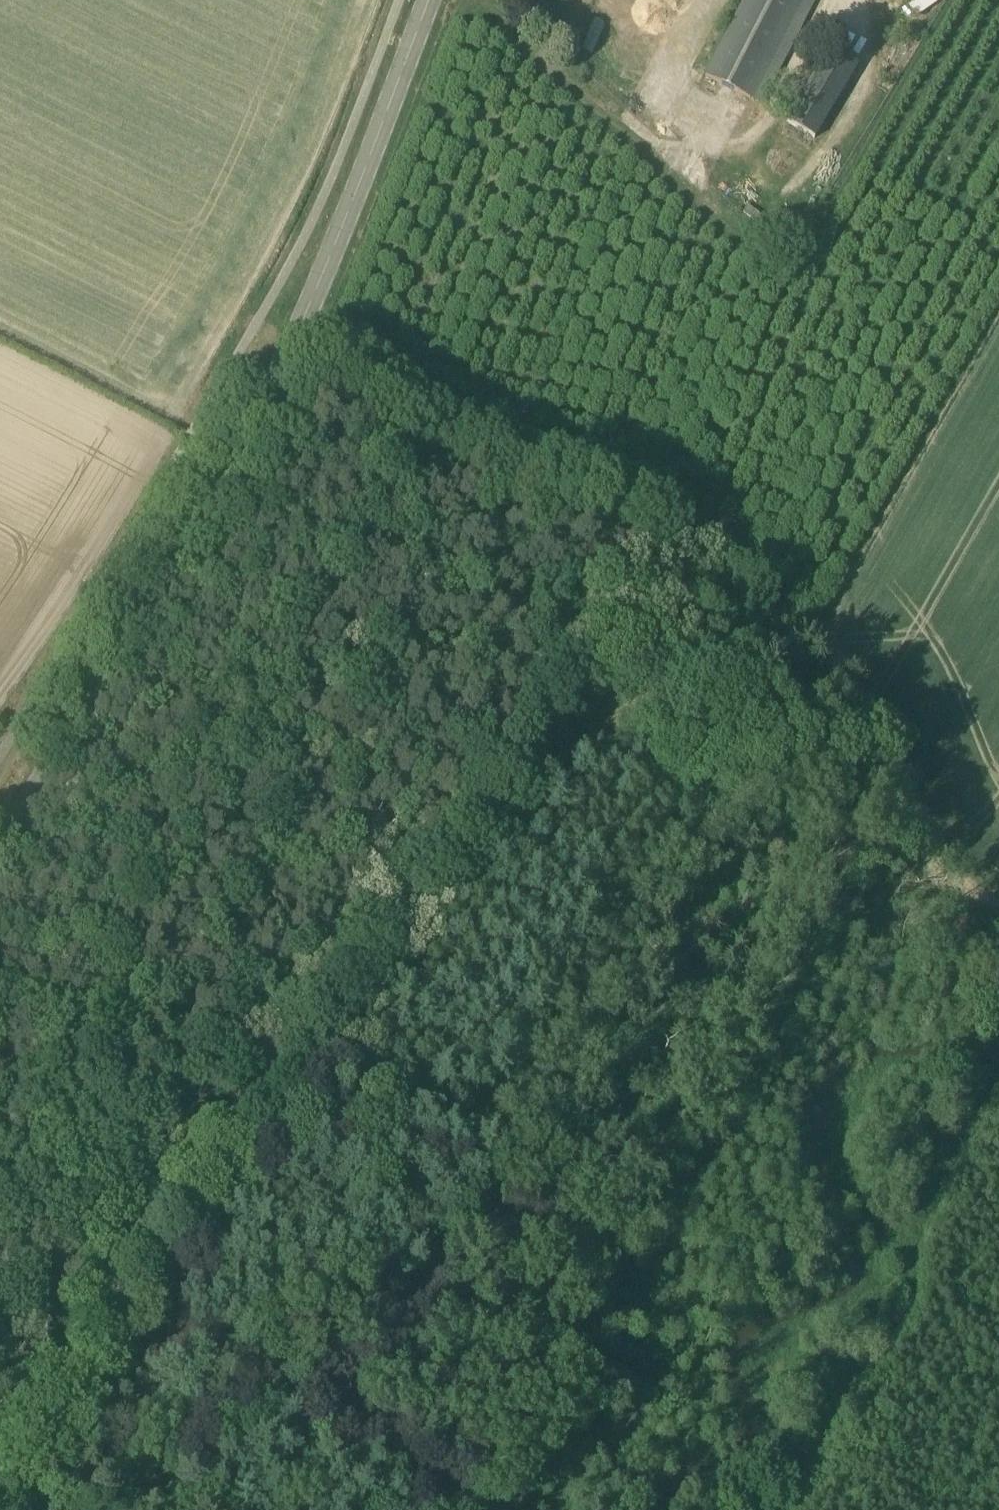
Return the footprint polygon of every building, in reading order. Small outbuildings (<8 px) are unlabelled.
[(704,74),(749,97),(798,0),(742,0),(704,74)] [(937,2),(936,0),(910,0),(907,3),(917,17),(937,2)] [(865,42),(843,30),(791,125),(813,137),(865,42)] [(375,376),(380,363),(370,359),(365,372),(375,376)]
